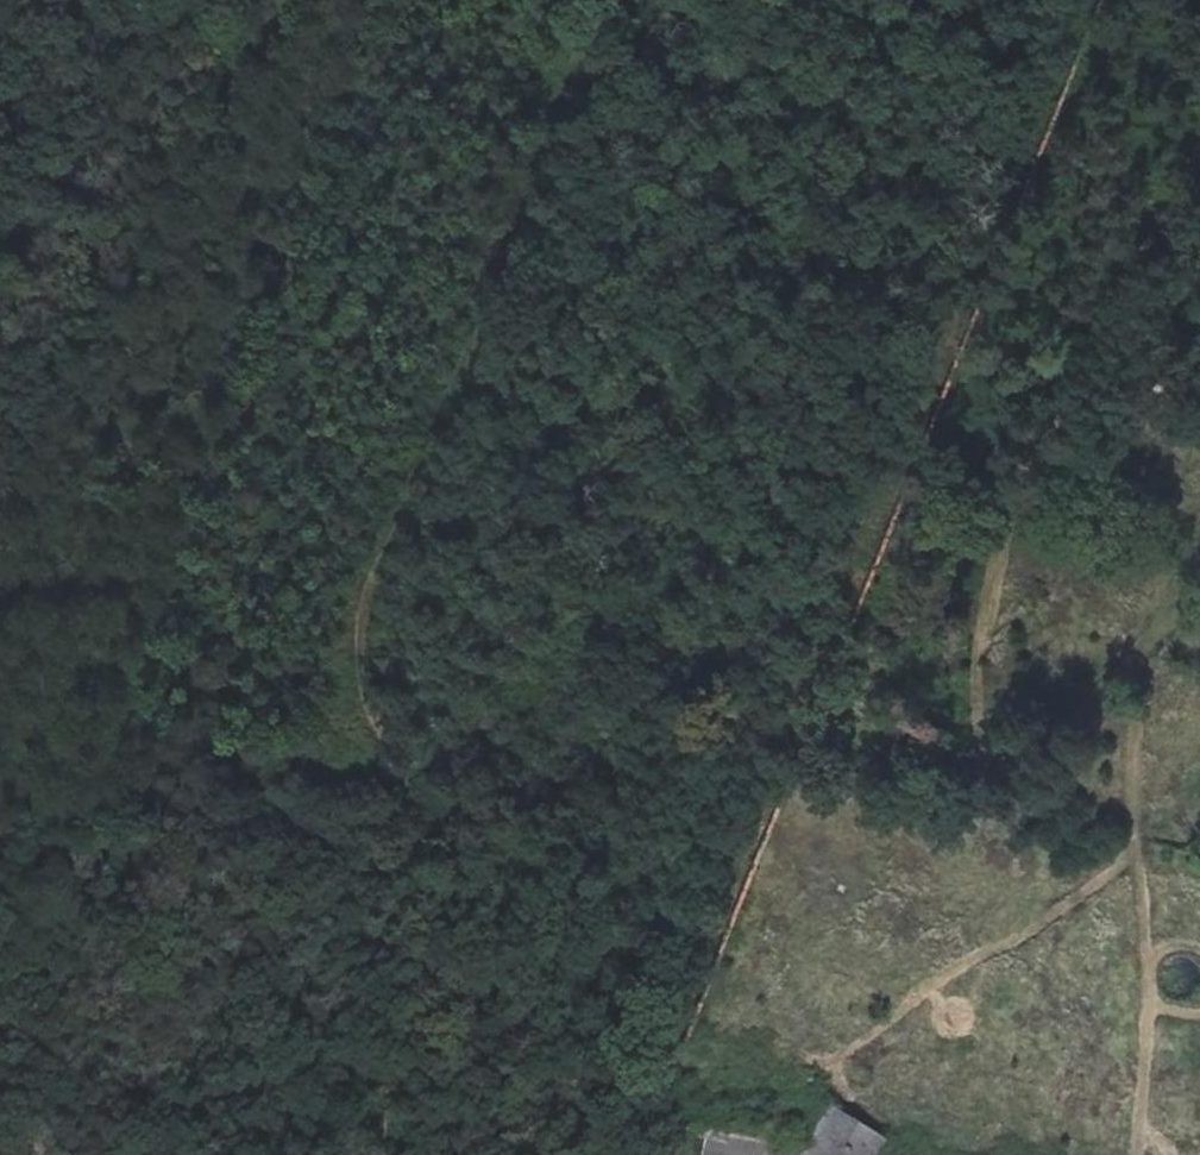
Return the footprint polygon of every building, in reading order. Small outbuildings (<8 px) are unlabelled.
[(755,1140),(752,1154),(871,1154),(879,1142),(828,1112),(804,1151),(755,1140)] [(755,1140),(706,1131),(701,1154),(752,1154),(755,1140)]
